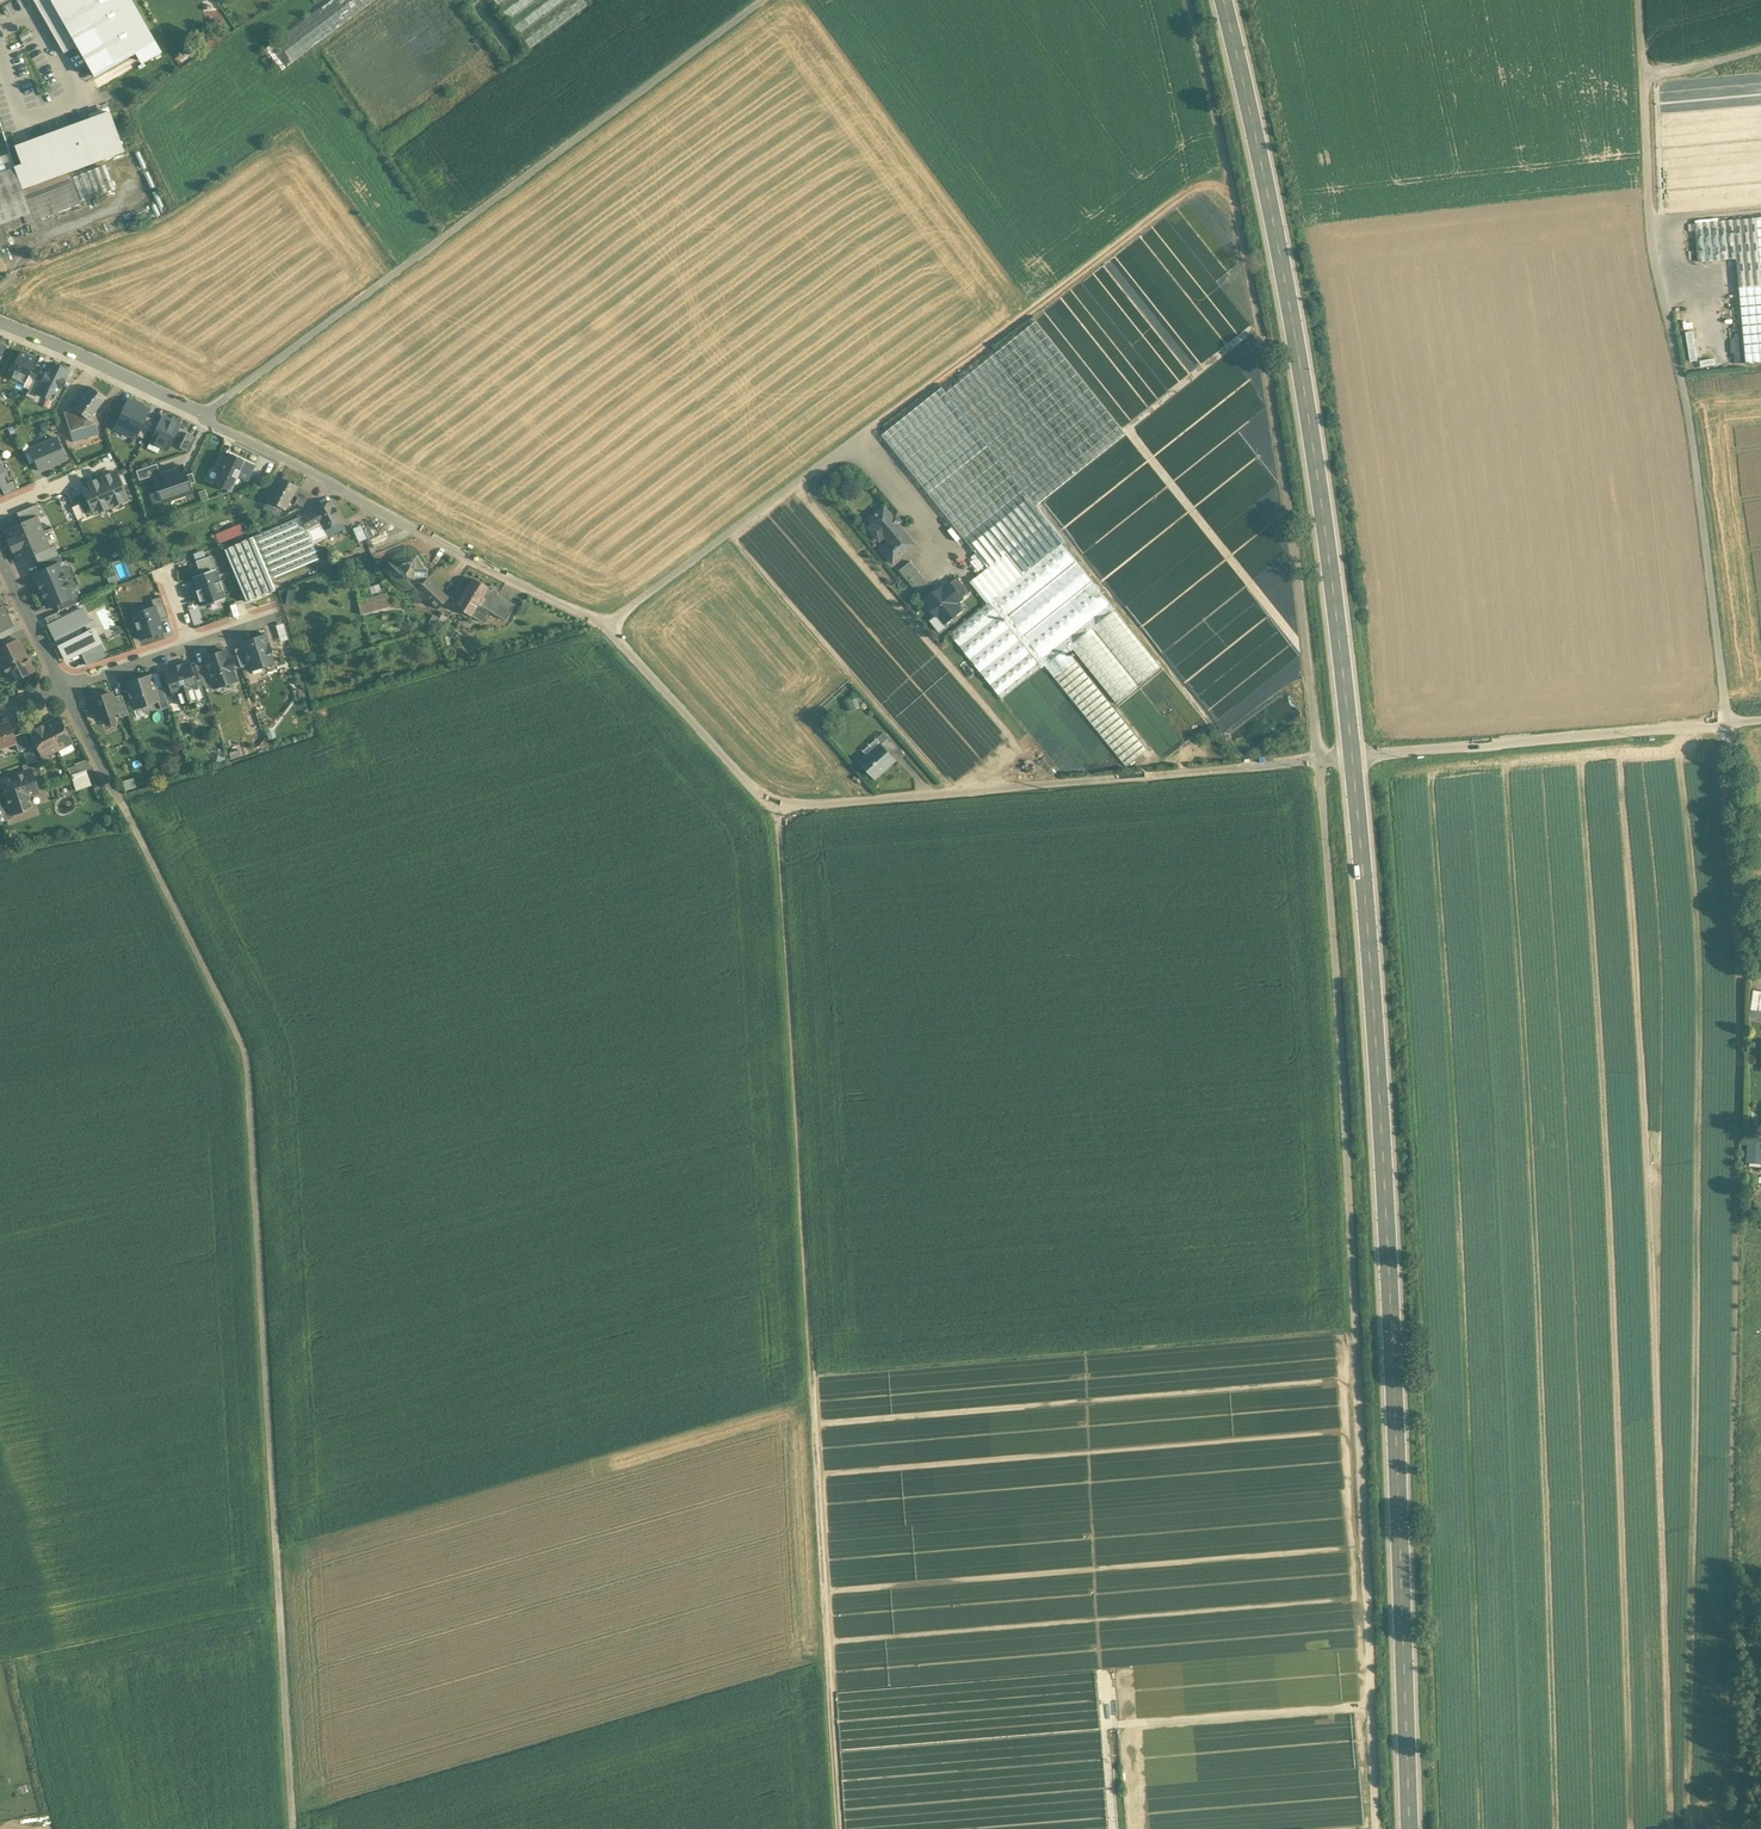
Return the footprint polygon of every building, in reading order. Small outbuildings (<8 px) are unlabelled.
[(98,87),(154,55),(123,0),(52,0),(50,1),(80,54),(98,87)] [(274,32),(253,48),(258,54),(262,52),(278,74),(376,0),(331,0),(279,39),(274,32)] [(14,168),(23,190),(123,151),(106,109),(6,148),(14,168)] [(91,171),(101,194),(115,189),(106,165),(91,171)] [(23,216),(31,213),(35,221),(79,204),(79,203),(70,179),(25,196),(23,190),(14,168),(7,171),(0,174),(0,225),(23,216)] [(70,179),(79,203),(101,194),(91,171),(70,179)] [(67,173),(23,190),(25,196),(70,179),(67,173)] [(23,216),(25,223),(26,224),(34,220),(34,221),(35,221),(31,213),(23,216)] [(0,225),(0,247),(10,244),(5,231),(25,223),(23,216),(0,225)] [(1695,223),(1698,261),(1736,258),(1746,363),(1760,361),(1760,217),(1695,223)] [(1023,329),(945,391),(1036,505),(1114,443),(1023,329)] [(1695,360),(1693,330),(1683,331),(1685,361),(1695,360)] [(9,375),(25,383),(30,371),(37,358),(21,350),(9,375)] [(54,402),(70,371),(50,362),(40,381),(35,393),(37,393),(54,402)] [(37,375),(30,371),(25,383),(23,387),(29,390),(35,379),(37,375)] [(35,393),(40,381),(35,379),(29,390),(26,395),(34,399),(37,393),(35,393)] [(90,387),(74,409),(88,420),(105,398),(90,387)] [(945,391),(942,387),(882,435),(988,568),(970,582),(988,604),(950,634),(999,694),(1065,640),(1110,604),(1062,544),(1065,541),(1036,505),(945,391)] [(114,423),(137,435),(151,406),(128,394),(114,423)] [(88,420),(74,409),(64,412),(71,432),(94,424),(88,420)] [(167,447),(179,422),(163,414),(151,440),(167,447)] [(95,424),(94,424),(71,432),(70,432),(73,442),(99,434),(95,424)] [(196,438),(186,433),(179,448),(189,453),(196,438)] [(35,463),(39,472),(66,460),(57,436),(29,448),(35,463)] [(27,442),(21,445),(29,465),(35,463),(29,448),(27,442)] [(245,461),(228,453),(217,477),(234,485),(235,482),(238,477),(243,465),(245,461)] [(1,462),(0,462),(0,487),(1,486),(10,482),(1,462)] [(152,472),(162,501),(191,491),(181,462),(152,472)] [(1110,471),(1062,508),(1068,545),(1076,556),(1097,540),(1103,579),(1106,579),(1115,591),(1129,581),(1131,585),(1165,595),(1163,602),(1166,606),(1171,603),(1168,598),(1170,591),(1179,594),(1178,597),(1204,577),(1196,578),(1186,566),(1192,550),(1190,541),(1187,540),(1181,533),(1189,526),(1188,518),(1177,520),(1186,513),(1183,496),(1177,497),(1152,464),(1110,471)] [(249,468),(243,465),(238,477),(244,479),(249,468)] [(115,472),(99,479),(111,507),(127,500),(115,472)] [(234,485),(217,477),(214,484),(231,491),(239,488),(241,485),(235,482),(234,485)] [(281,478),(273,493),(272,492),(267,500),(281,507),(285,509),(293,495),(297,486),(281,478)] [(111,507),(99,479),(82,486),(94,514),(111,507)] [(14,481),(10,482),(1,486),(5,495),(18,490),(14,481)] [(310,493),(297,486),(293,495),(297,498),(295,503),(303,507),(310,493)] [(281,507),(267,500),(264,506),(274,512),(280,509),(281,507)] [(331,501),(300,517),(312,544),(344,529),(341,522),(341,521),(331,501)] [(885,507),(870,519),(890,543),(904,531),(885,507)] [(44,532),(37,516),(4,530),(10,546),(44,532)] [(253,537),(271,580),(319,559),(312,544),(300,517),(253,537)] [(240,524),(215,534),(219,543),(243,533),(240,524)] [(890,543),(882,550),(893,563),(894,562),(898,567),(907,559),(903,555),(916,544),(904,531),(890,543)] [(51,548),(44,532),(10,546),(17,562),(35,555),(51,548)] [(246,602),(275,590),(271,580),(253,537),(223,549),(246,602)] [(54,547),(51,548),(35,555),(38,563),(58,555),(54,547)] [(58,555),(38,563),(41,569),(57,563),(57,564),(62,562),(59,554),(58,555)] [(200,568),(215,564),(211,554),(197,559),(200,568)] [(417,555),(409,564),(413,568),(412,576),(408,580),(417,589),(427,578),(427,571),(417,555)] [(60,572),(70,568),(67,560),(62,562),(57,564),(60,572)] [(929,583),(910,561),(900,570),(918,592),(929,583)] [(41,569),(31,574),(35,585),(37,584),(40,591),(75,576),(71,567),(70,568),(60,572),(57,564),(57,563),(41,569)] [(403,564),(398,568),(397,574),(401,579),(408,580),(412,576),(413,568),(409,564),(403,564)] [(191,577),(201,606),(226,597),(216,569),(191,577)] [(961,574),(938,592),(937,592),(924,602),(946,630),(963,616),(962,615),(961,616),(952,605),(954,604),(949,598),(968,583),(961,574)] [(75,576),(40,591),(43,598),(41,599),(45,609),(57,604),(72,598),(71,597),(68,590),(77,586),(79,585),(75,576)] [(115,576),(107,578),(110,585),(117,583),(115,576)] [(448,598),(427,578),(417,589),(415,590),(423,598),(436,610),(448,598)] [(488,588),(472,579),(455,606),(481,622),(488,610),(480,606),(484,600),(482,598),(488,589),(488,588)] [(381,592),(379,584),(368,587),(371,595),(381,592)] [(80,593),(77,586),(68,590),(71,597),(76,595),(80,593)] [(285,604),(292,605),(295,591),(288,589),(285,604)] [(490,590),(488,589),(482,598),(484,600),(480,606),(488,610),(498,595),(496,594),(496,591),(493,589),(490,590)] [(418,604),(423,598),(415,590),(409,596),(418,604)] [(387,593),(357,601),(361,615),(391,606),(387,593)] [(268,596),(274,609),(279,607),(274,594),(268,596)] [(72,598),(57,604),(60,611),(79,602),(76,595),(71,597),(72,598)] [(142,641),(168,633),(163,618),(170,616),(164,595),(146,601),(148,608),(134,612),(142,641)] [(515,605),(498,595),(488,610),(505,621),(515,605)] [(268,596),(257,601),(263,614),(274,609),(268,596)] [(1110,604),(1065,640),(1070,646),(1117,704),(1162,667),(1111,604),(1110,604)] [(102,644),(83,606),(47,624),(65,662),(81,654),(101,644),(102,644)] [(0,613),(0,631),(9,627),(11,626),(4,611),(0,613)] [(390,618),(388,612),(381,614),(382,620),(390,618)] [(433,626),(438,617),(433,614),(428,623),(433,626)] [(447,618),(441,615),(434,627),(440,630),(447,618)] [(283,623),(276,625),(280,642),(288,639),(283,623)] [(0,631),(0,639),(1,639),(12,633),(9,627),(0,631)] [(379,633),(369,636),(371,642),(381,639),(379,633)] [(266,634),(250,639),(252,643),(243,646),(243,647),(249,664),(251,671),(252,670),(253,673),(254,673),(262,671),(263,669),(262,667),(274,663),(271,653),(272,653),(266,634)] [(0,648),(0,661),(2,665),(25,653),(18,639),(4,646),(0,648)] [(1070,646),(1065,640),(999,694),(1062,773),(1122,767),(1042,668),(1045,666),(1126,767),(1148,749),(1067,649),(1070,646)] [(81,654),(87,665),(106,655),(101,644),(81,654)] [(243,647),(235,650),(241,667),(249,664),(243,647)] [(226,650),(210,655),(211,658),(205,660),(206,664),(212,682),(213,682),(221,679),(223,685),(236,680),(232,669),(234,668),(230,658),(228,659),(226,650)] [(25,653),(2,665),(6,674),(9,672),(13,680),(33,670),(25,653)] [(198,667),(196,662),(190,665),(195,681),(202,679),(198,667)] [(189,663),(164,671),(165,673),(170,689),(172,696),(178,694),(182,705),(196,700),(192,689),(197,687),(195,681),(190,665),(189,663)] [(206,664),(198,667),(202,679),(205,687),(213,684),(213,682),(212,682),(206,664)] [(395,679),(393,671),(381,675),(383,682),(395,679)] [(170,689),(165,673),(158,676),(162,686),(163,692),(170,689)] [(155,689),(150,676),(126,684),(129,693),(133,705),(141,702),(144,710),(152,707),(151,703),(158,701),(159,701),(155,689)] [(125,681),(118,683),(122,694),(122,696),(129,693),(126,684),(125,681)] [(163,692),(162,686),(155,689),(159,701),(158,701),(161,709),(169,707),(163,692)] [(112,692),(90,700),(97,719),(104,717),(106,725),(115,722),(113,714),(119,712),(113,697),(112,692)] [(122,694),(113,697),(119,712),(120,717),(128,715),(122,696),(122,694)] [(58,717),(45,724),(58,749),(71,742),(58,717)] [(0,725),(0,748),(15,743),(16,742),(14,735),(9,722),(0,725)] [(58,749),(45,724),(30,731),(34,739),(43,757),(43,756),(58,749)] [(266,732),(268,740),(276,737),(274,729),(266,732)] [(23,732),(14,735),(16,742),(15,743),(18,751),(30,747),(27,742),(23,732)] [(898,747),(889,737),(881,744),(891,754),(898,747)] [(43,757),(34,739),(27,742),(30,747),(37,761),(44,758),(43,756),(43,757)] [(881,744),(860,763),(874,778),(896,759),(891,754),(881,744)] [(903,753),(898,747),(891,754),(896,759),(903,753)] [(217,754),(216,761),(224,763),(225,755),(217,754)] [(70,774),(86,769),(90,768),(88,760),(74,764),(75,766),(67,768),(70,774)] [(37,761),(22,765),(24,772),(31,770),(33,776),(41,773),(37,761)] [(86,769),(70,774),(76,790),(91,785),(86,769)] [(24,772),(0,780),(8,804),(12,814),(31,807),(27,796),(38,792),(33,776),(31,770),(24,772)] [(99,785),(94,788),(98,798),(103,796),(99,785)] [(8,804),(1,806),(6,820),(13,817),(12,814),(8,804)] [(1753,990),(1750,1009),(1760,1011),(1760,991),(1753,990)] [(1751,1139),(1749,1160),(1760,1161),(1760,1139),(1751,1139)]
